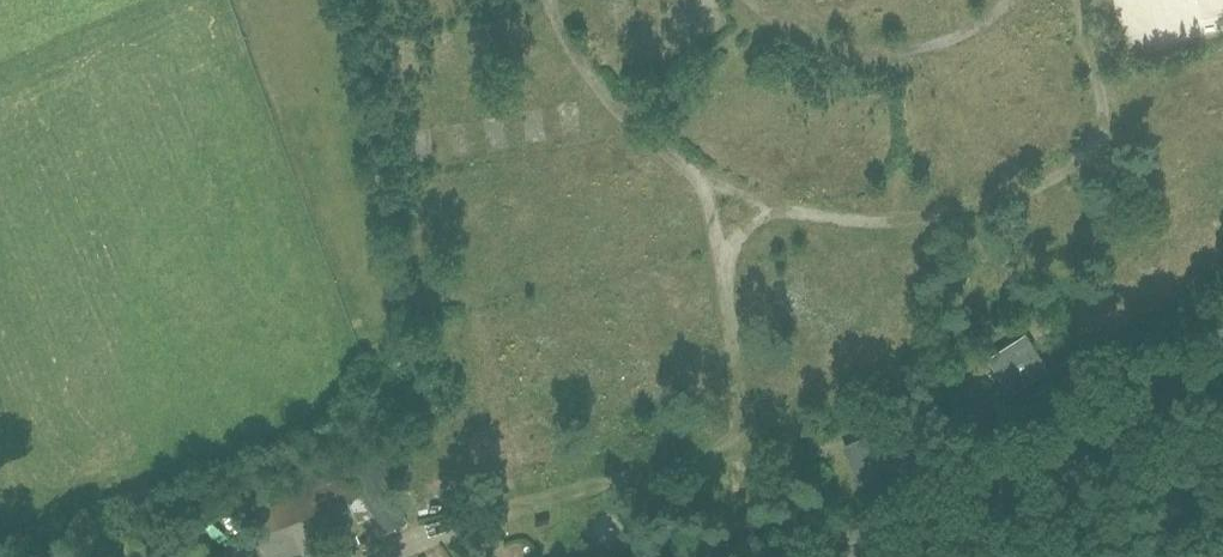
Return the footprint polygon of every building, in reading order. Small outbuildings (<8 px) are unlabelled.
[(1047,367),(1026,334),(991,357),(1011,390),(1047,367)] [(846,447),(862,481),(896,466),(880,431),(846,447)] [(923,433),(909,439),(916,453),(929,446),(923,433)] [(369,449),(346,461),(302,476),(235,501),(249,538),(316,512),(347,500),(359,522),(374,514),(385,533),(408,520),(377,463),(379,462),(372,450),(370,451),(369,449)] [(361,490),(347,464),(357,492),(361,490)]
